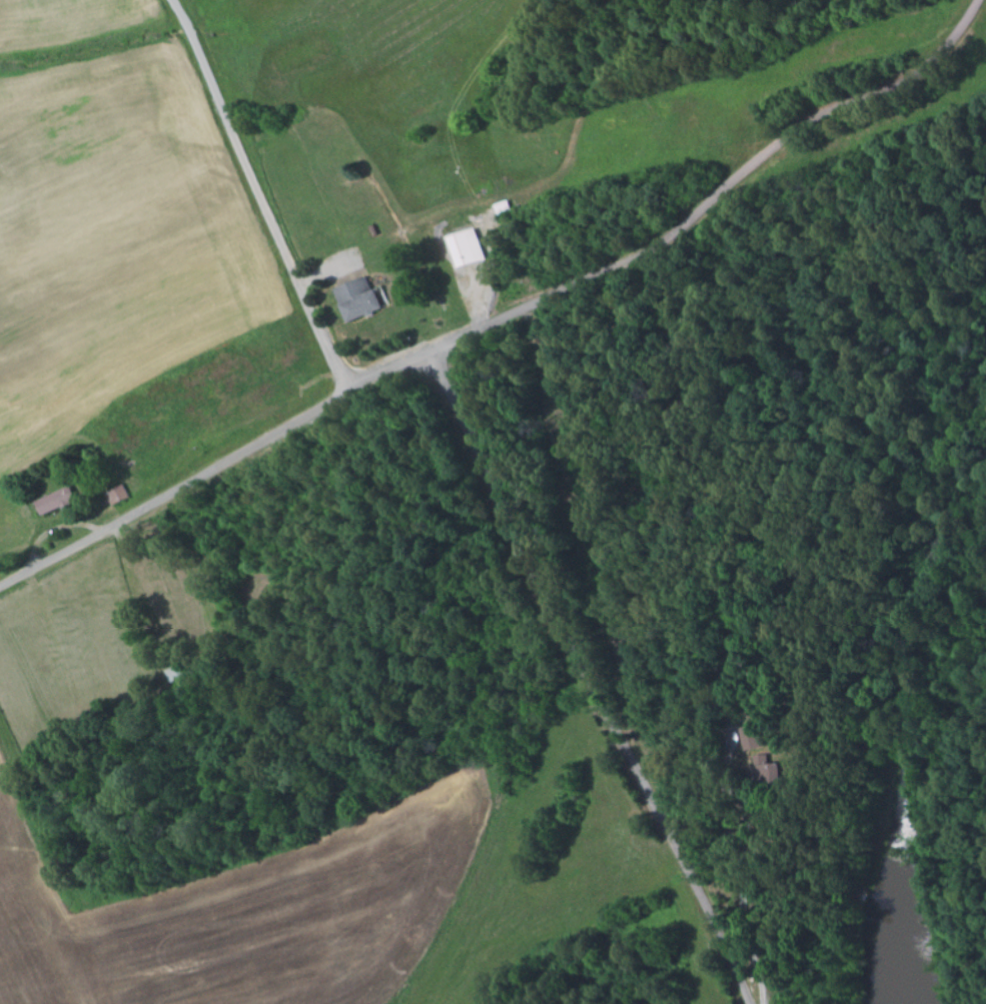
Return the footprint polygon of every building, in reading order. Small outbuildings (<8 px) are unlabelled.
[(487,261),(476,229),(449,238),(460,270),(487,261)] [(348,323),(382,312),(371,277),(337,288),(348,323)] [(108,492),(114,505),(132,497),(126,484),(108,492)] [(37,501),(43,516),(64,507),(66,511),(75,506),(67,488),(37,501)] [(748,751),(768,747),(762,724),(743,728),(748,751)]
